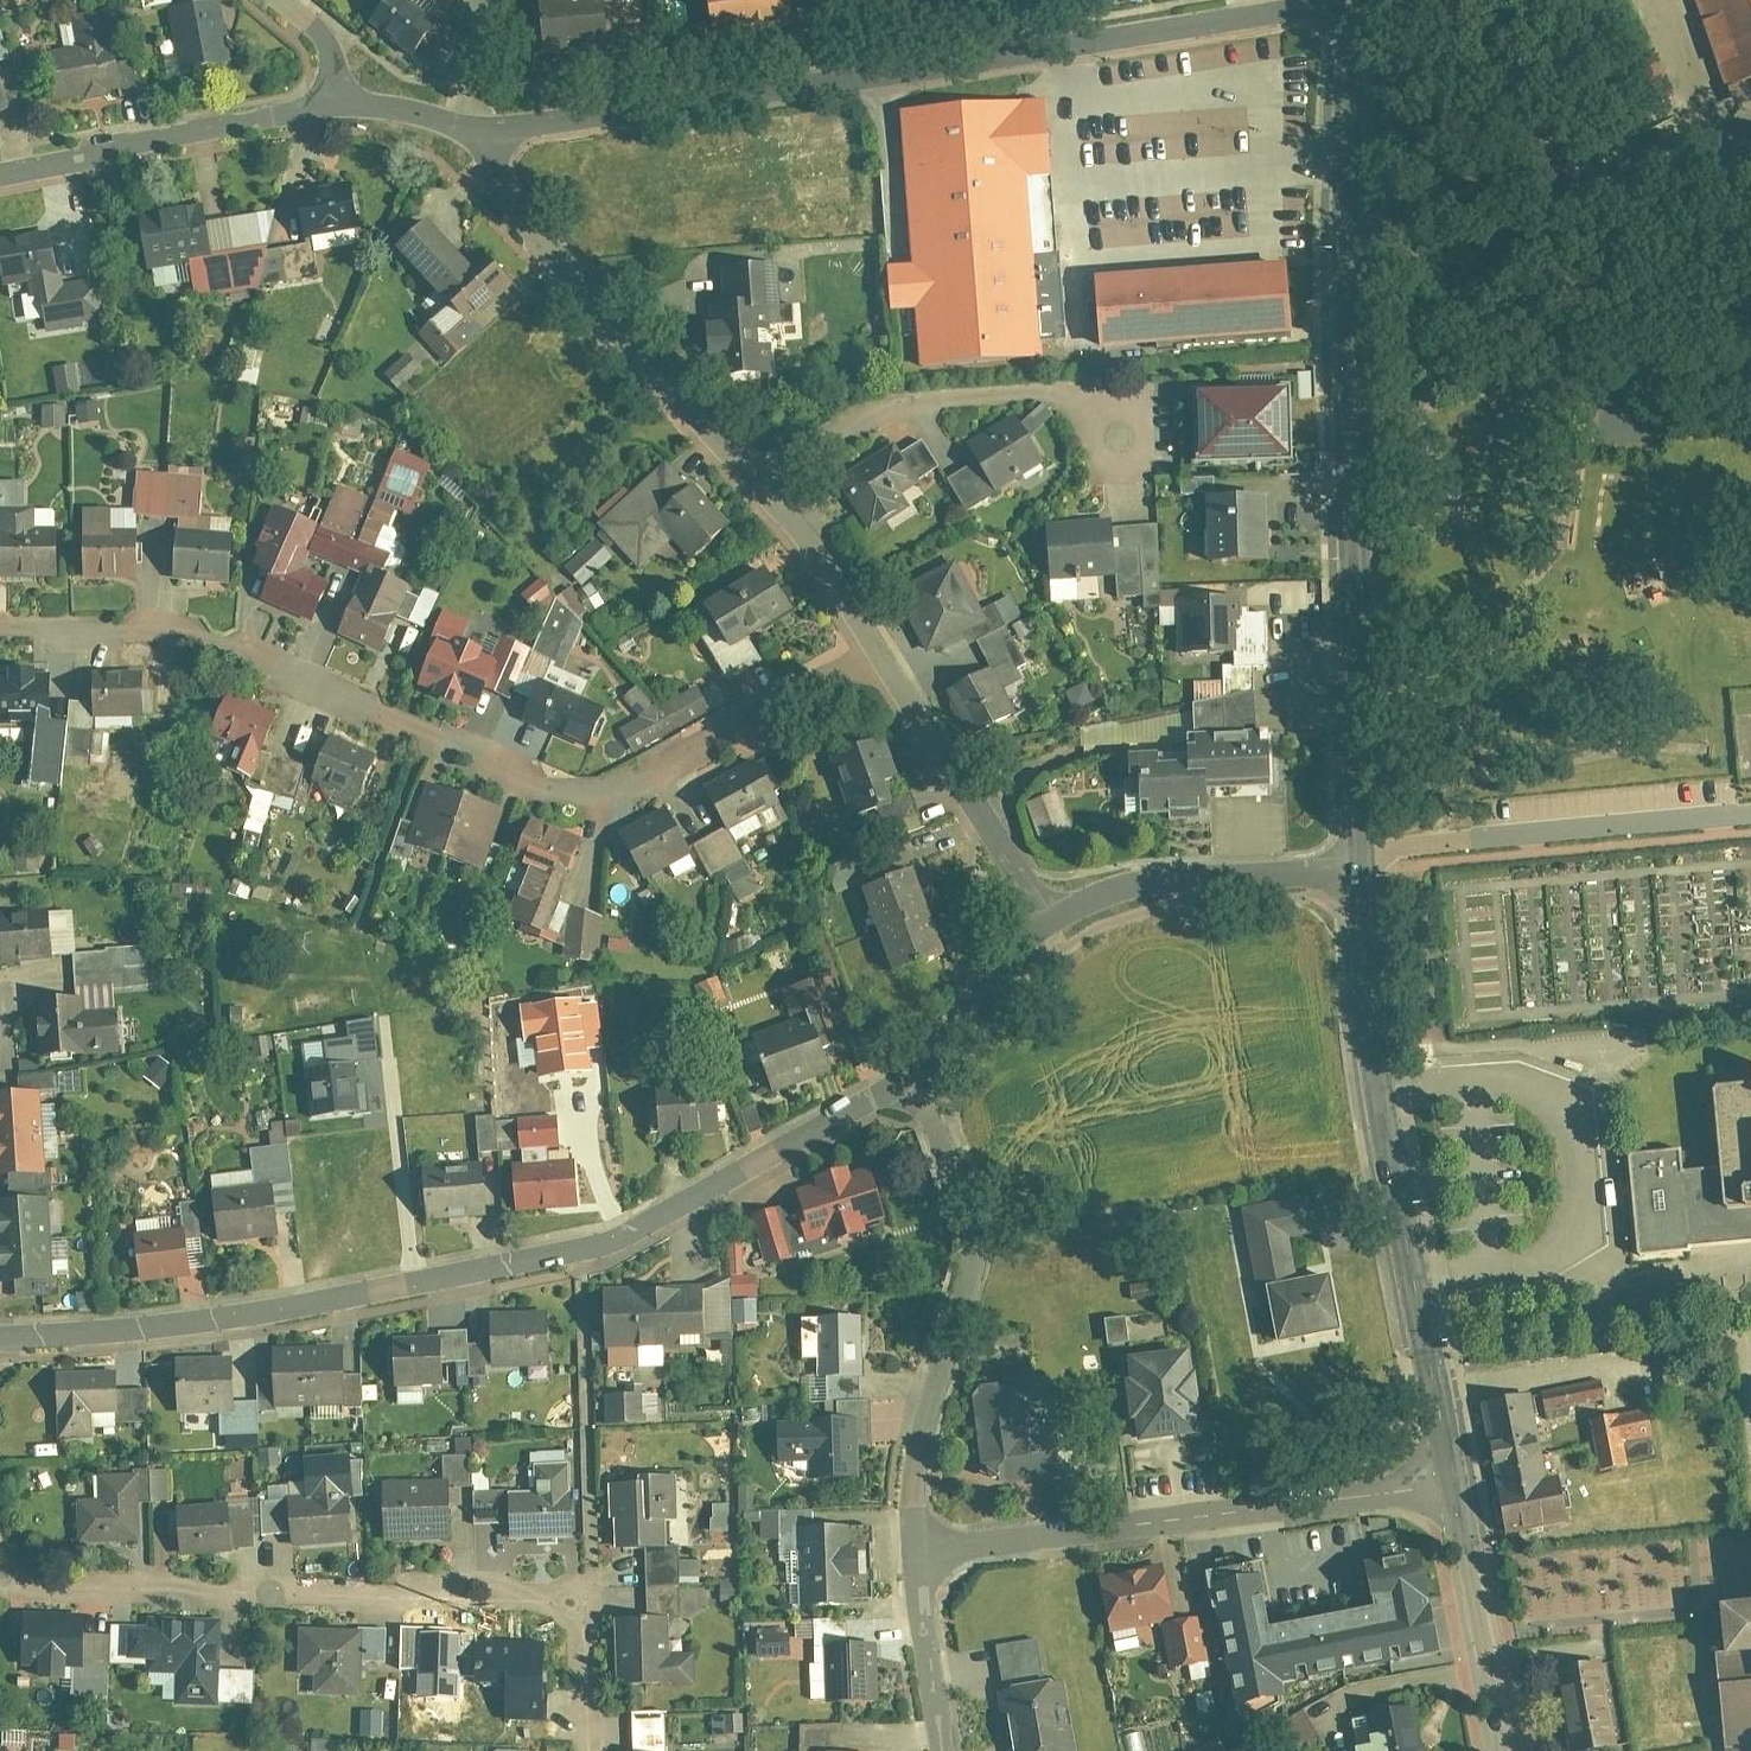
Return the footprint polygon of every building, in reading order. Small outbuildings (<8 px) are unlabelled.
[(143,12),(171,8),(170,0),(141,0),(143,12)] [(406,0),(393,0),(372,26),(412,58),(438,26),(406,0)] [(555,49),(615,43),(611,4),(610,0),(550,0),(555,49)] [(724,32),(800,20),(796,0),(719,0),(724,32)] [(1737,100),(1750,96),(1750,0),(1706,0),(1737,100)] [(225,7),(169,13),(177,73),(232,66),(225,7)] [(47,54),(54,104),(121,95),(110,16),(74,21),(78,50),(47,54)] [(10,66),(0,36),(0,69),(10,66)] [(1677,95),(1653,49),(1621,65),(1645,112),(1677,95)] [(1057,107),(907,114),(920,378),(1054,369),(1042,186),(1062,185),(1057,107)] [(351,184),(297,193),(305,242),(359,233),(351,184)] [(205,217),(134,227),(140,272),(186,266),(212,262),(205,217)] [(444,307),(444,306),(469,331),(513,287),(480,254),(465,269),(425,229),(395,259),(444,307)] [(0,244),(0,272),(2,285),(55,277),(48,236),(0,244)] [(315,284),(311,249),(255,256),(258,292),(315,284)] [(255,256),(186,266),(191,301),(258,292),(255,256)] [(1297,266),(1109,282),(1115,363),(1303,345),(1297,266)] [(777,268),(723,271),(725,307),(765,304),(780,303),(777,268)] [(42,302),(45,331),(101,326),(97,285),(64,288),(64,278),(28,282),(30,303),(42,302)] [(725,307),(707,308),(712,383),(770,379),(765,304),(725,307)] [(245,341),(236,383),(258,387),(261,370),(254,368),(259,344),(245,341)] [(407,358),(385,377),(396,389),(418,371),(407,358)] [(81,398),(76,366),(51,370),(57,402),(81,398)] [(1278,394),(1185,402),(1191,470),(1283,462),(1278,394)] [(99,428),(95,404),(77,408),(81,431),(99,428)] [(65,410),(40,412),(42,432),(66,430),(65,410)] [(1013,427),(945,477),(969,511),(1037,461),(1013,427)] [(891,447),(834,483),(865,531),(906,506),(900,496),(916,486),(891,447)] [(430,468),(398,455),(359,547),(391,560),(430,468)] [(671,544),(655,526),(690,495),(665,467),(595,528),(620,556),(636,575),(671,544)] [(204,478),(138,476),(137,521),(202,523),(204,478)] [(25,512),(24,486),(0,486),(0,512),(25,512)] [(371,504),(337,489),(320,530),(354,545),(371,504)] [(734,530),(697,489),(690,495),(655,526),(671,544),(691,568),(734,530)] [(1258,500),(1202,503),(1205,568),(1261,565),(1258,500)] [(35,536),(35,512),(25,512),(0,512),(0,583),(56,582),(55,536),(35,536)] [(111,512),(82,513),(82,538),(111,538),(111,512)] [(309,556),(320,530),(277,512),(250,575),(271,584),(262,605),(314,626),(329,589),(300,577),(309,556)] [(1106,524),(1047,529),(1052,584),(1111,579),(1106,524)] [(354,545),(320,530),(309,556),(367,581),(380,586),(391,560),(359,547),(354,545)] [(233,540),(181,536),(177,583),(229,587),(233,540)] [(82,538),(83,585),(134,584),(133,537),(111,538),(82,538)] [(593,545),(565,573),(584,591),(611,563),(593,545)] [(949,561),(893,593),(928,653),(984,621),(949,561)] [(766,575),(703,614),(714,633),(730,657),(750,645),(793,618),(766,575)] [(367,581),(341,643),(382,660),(408,598),(380,586),(367,581)] [(540,584),(523,599),(537,614),(553,600),(540,584)] [(1159,629),(1174,629),(1174,594),(1159,594),(1159,629)] [(1242,603),(1183,605),(1185,659),(1244,657),(1242,603)] [(585,617),(556,605),(534,657),(557,667),(563,670),(585,617)] [(471,625),(445,614),(434,640),(439,643),(459,651),(471,625)] [(714,633),(700,641),(726,682),(760,661),(750,645),(730,657),(714,633)] [(439,643),(418,691),(477,716),(486,695),(497,668),(459,651),(439,643)] [(513,698),(531,656),(507,646),(497,668),(486,695),(510,705),(513,698)] [(534,657),(531,656),(513,698),(539,709),(547,690),(557,667),(534,657)] [(1006,663),(945,695),(969,739),(1018,713),(1006,690),(1018,684),(1006,663)] [(93,706),(93,721),(146,721),(146,676),(92,677),(93,706)] [(0,678),(0,732),(38,732),(55,731),(54,677),(0,678)] [(1074,710),(1093,703),(1087,686),(1067,693),(1074,710)] [(539,709),(531,729),(595,756),(612,717),(547,690),(539,709)] [(697,690),(658,713),(639,690),(624,701),(641,723),(622,734),(636,758),(711,714),(697,690)] [(212,741),(233,748),(225,771),(253,781),(262,757),(277,717),(228,699),(212,741)] [(93,706),(69,706),(70,732),(93,732),(93,721),(93,706)] [(1084,747),(1155,743),(1154,725),(1083,730),(1084,747)] [(33,793),(61,795),(65,731),(55,731),(38,732),(33,793)] [(377,760),(329,741),(311,785),(359,804),(377,760)] [(885,744),(831,764),(856,831),(896,816),(885,789),(900,783),(885,744)] [(1265,747),(1123,759),(1129,827),(1209,821),(1207,795),(1268,790),(1265,747)] [(306,773),(262,757),(253,781),(250,788),(294,805),(306,773)] [(761,766),(707,791),(728,834),(781,809),(761,766)] [(509,816),(430,790),(418,827),(411,846),(417,848),(490,873),(509,816)] [(1025,805),(1038,844),(1070,833),(1057,794),(1025,805)] [(662,816),(618,839),(641,885),(686,862),(662,816)] [(418,827),(406,823),(395,856),(413,862),(417,848),(411,846),(418,827)] [(582,843),(535,823),(518,860),(532,867),(565,881),(582,843)] [(723,834),(693,852),(711,882),(724,874),(741,864),(723,834)] [(873,852),(824,867),(834,901),(883,886),(873,852)] [(760,895),(741,864),(724,874),(743,905),(760,895)] [(599,969),(603,921),(569,910),(569,914),(557,909),(569,883),(565,881),(532,867),(507,923),(543,939),(544,939),(565,947),(563,965),(599,969)] [(945,965),(915,876),(861,894),(891,983),(945,965)] [(54,963),(51,911),(0,914),(0,966),(54,963)] [(77,996),(147,993),(145,952),(75,955),(77,996)] [(857,1048),(833,984),(801,995),(825,1060),(857,1048)] [(581,997),(520,1004),(524,1037),(533,1036),(538,1077),(593,1070),(591,1051),(606,1050),(600,1000),(582,1003),(581,997)] [(38,1004),(40,1060),(119,1058),(118,1023),(81,1024),(80,1003),(38,1004)] [(809,1022),(752,1040),(769,1097),(827,1079),(809,1022)] [(177,1071),(161,1061),(147,1084),(163,1094),(177,1071)] [(352,1065),(306,1070),(311,1118),(370,1112),(367,1082),(354,1083),(352,1065)] [(19,1074),(19,1092),(77,1091),(77,1073),(19,1074)] [(1625,1162),(1634,1261),(1750,1250),(1750,1080),(1748,1081),(1749,1095),(1708,1099),(1715,1175),(1680,1178),(1678,1157),(1625,1162)] [(707,1089),(646,1092),(648,1134),(709,1131),(707,1089)] [(0,1098),(0,1181),(40,1180),(38,1098),(0,1098)] [(494,1116),(475,1117),(477,1153),(496,1152),(494,1116)] [(556,1122),(516,1124),(517,1155),(558,1153),(556,1122)] [(268,1125),(271,1145),(287,1143),(285,1123),(268,1125)] [(576,1164),(516,1169),(520,1217),(580,1212),(576,1164)] [(847,1166),(812,1177),(815,1186),(795,1193),(797,1200),(755,1213),(772,1267),(838,1247),(834,1236),(887,1220),(871,1170),(850,1177),(847,1166)] [(424,1174),(427,1225),(483,1222),(480,1171),(424,1174)] [(213,1196),(216,1249),(280,1245),(277,1192),(213,1196)] [(1276,1287),(1304,1281),(1296,1238),(1322,1233),(1315,1194),(1248,1207),(1267,1304),(1279,1301),(1276,1287)] [(0,1212),(0,1291),(51,1289),(48,1210),(0,1212)] [(135,1237),(137,1284),(187,1281),(185,1235),(135,1237)] [(732,1297),(757,1296),(755,1276),(744,1277),(742,1242),(729,1243),(732,1297)] [(1287,1343),(1351,1331),(1340,1275),(1304,1281),(1276,1287),(1279,1301),(1287,1343)] [(710,1288),(608,1292),(611,1350),(712,1346),(710,1288)] [(757,1324),(756,1298),(733,1299),(734,1324),(757,1324)] [(555,1306),(491,1308),(493,1367),(557,1365),(555,1306)] [(859,1309),(812,1311),(815,1391),(862,1389),(859,1309)] [(1125,1318),(1103,1319),(1105,1345),(1127,1343),(1125,1318)] [(445,1340),(391,1342),(393,1390),(447,1388),(445,1340)] [(345,1347),(271,1350),(273,1407),(347,1404),(345,1347)] [(1148,1442),(1209,1435),(1206,1411),(1210,1411),(1205,1371),(1201,1372),(1199,1350),(1138,1357),(1141,1381),(1136,1381),(1141,1422),(1146,1422),(1148,1442)] [(236,1359),(181,1361),(183,1416),(238,1414),(236,1359)] [(990,1462),(1011,1484),(1077,1478),(1076,1462),(1084,1452),(1077,1389),(1059,1382),(1057,1375),(1045,1376),(1034,1369),(1017,1371),(1002,1383),(979,1384),(982,1430),(987,1430),(990,1462)] [(121,1372),(57,1374),(60,1441),(124,1439),(121,1372)] [(1551,1391),(1555,1411),(1612,1400),(1608,1380),(1551,1391)] [(604,1424),(646,1424),(646,1414),(659,1414),(659,1393),(604,1393),(604,1424)] [(1554,1479),(1538,1394),(1489,1403),(1514,1535),(1577,1523),(1568,1477),(1554,1479)] [(860,1406),(803,1408),(806,1478),(863,1476),(860,1406)] [(1597,1420),(1607,1470),(1636,1464),(1631,1442),(1660,1437),(1655,1409),(1597,1420)] [(675,1469),(621,1471),(624,1558),(678,1556),(675,1469)] [(147,1470),(81,1472),(84,1544),(149,1542),(147,1470)] [(456,1480),(378,1483),(380,1543),(458,1540),(456,1480)] [(351,1481),(286,1483),(289,1543),(354,1541),(351,1481)] [(571,1489),(498,1492),(501,1549),(573,1546),(571,1489)] [(235,1492),(175,1495),(177,1557),(237,1555),(235,1492)] [(864,1522),(800,1524),(803,1605),(867,1602),(864,1522)] [(1292,1685),(1451,1653),(1431,1552),(1375,1564),(1384,1610),(1282,1630),(1276,1601),(1280,1601),(1272,1562),(1217,1573),(1244,1709),(1295,1699),(1292,1685)] [(1117,1632),(1184,1619),(1173,1564),(1106,1577),(1117,1632)] [(1732,1608),(1738,1657),(1750,1656),(1750,1606),(1732,1608)] [(674,1612),(620,1614),(623,1692),(677,1690),(674,1612)] [(84,1618),(26,1617),(25,1663),(83,1664),(84,1618)] [(1208,1618),(1170,1625),(1179,1670),(1217,1663),(1208,1618)] [(152,1627),(133,1627),(134,1673),(179,1673),(179,1702),(244,1702),(244,1673),(225,1673),(225,1620),(152,1620),(152,1627)] [(404,1629),(402,1671),(473,1675),(475,1632),(404,1629)] [(363,1631),(364,1664),(387,1664),(387,1632),(361,1630),(361,1632),(363,1631)] [(751,1659),(787,1660),(788,1630),(751,1630),(751,1659)] [(361,1632),(301,1632),(302,1677),(315,1677),(315,1697),(364,1697),(364,1664),(363,1631),(361,1632)] [(885,1638),(813,1641),(815,1708),(888,1705),(885,1638)] [(1006,1646),(1012,1690),(1053,1684),(1046,1640),(1006,1646)] [(544,1644),(485,1643),(484,1682),(509,1683),(508,1722),(542,1722),(544,1644)] [(1577,1750),(1623,1750),(1626,1750),(1609,1660),(1562,1669),(1577,1750)] [(1072,1681),(1053,1684),(1012,1690),(1006,1691),(1015,1750),(1082,1750),(1072,1681)] [(1727,1685),(1733,1750),(1750,1750),(1750,1683),(1727,1685)] [(1422,1707),(1375,1715),(1382,1750),(1430,1750),(1422,1707)] [(1328,1744),(1312,1709),(1292,1719),(1307,1750),(1313,1750),(1328,1744)] [(1205,1750),(1231,1750),(1223,1736),(1203,1748),(1205,1750)] [(620,1742),(620,1750),(674,1750),(674,1740),(620,1742)] [(333,1741),(311,1741),(311,1750),(333,1750),(333,1741)]
